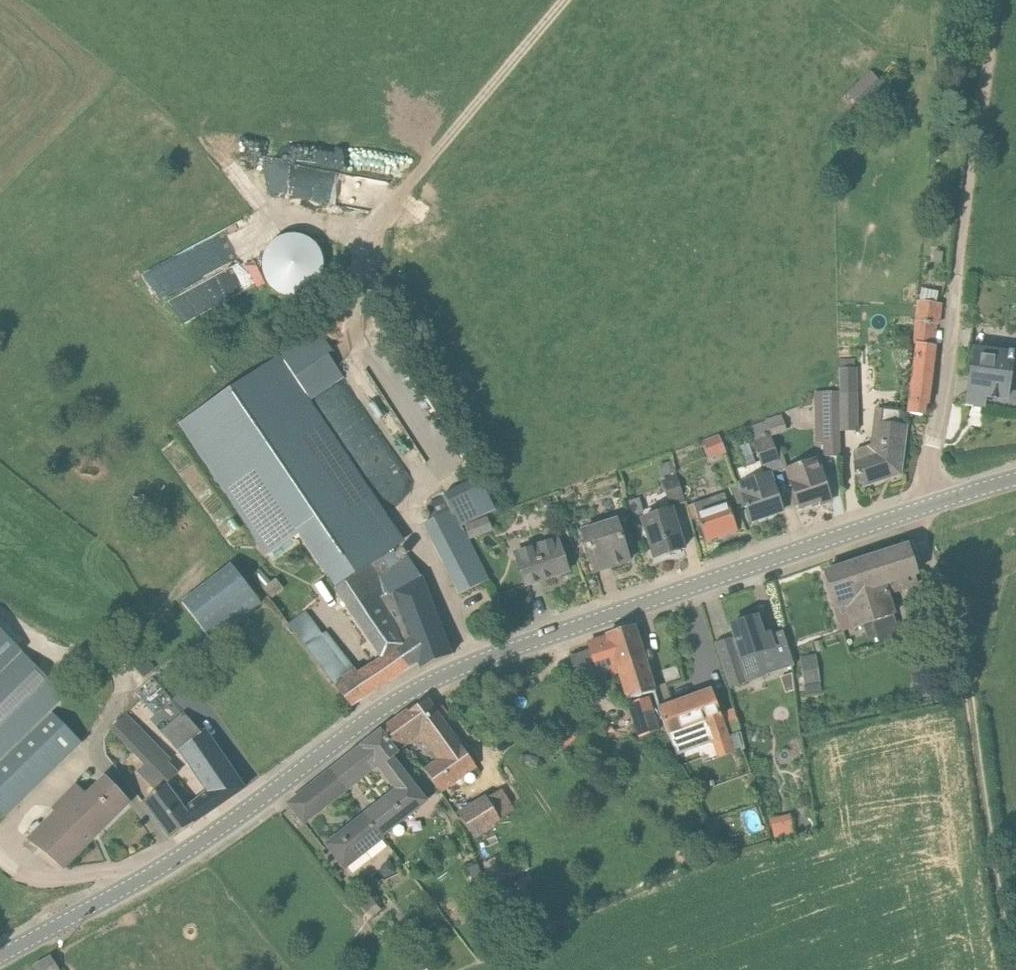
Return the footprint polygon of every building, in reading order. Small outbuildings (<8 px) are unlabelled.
[(870,71),(847,93),(861,109),(885,85),(870,71)] [(300,219),(262,251),(284,277),(322,245),(300,219)] [(182,292),(194,314),(240,289),(228,267),(182,292)] [(938,324),(940,306),(917,302),(915,320),(920,321),(918,343),(913,371),(909,413),(922,415),(924,404),(928,404),(935,346),(933,345),(936,324),(938,324)] [(269,393),(334,349),(320,328),(183,420),(257,531),(285,513),(325,571),(355,616),(421,577),(408,557),(402,561),(394,549),(407,541),(316,401),(286,421),(269,393)] [(1009,354),(975,349),(969,393),(1006,398),(1009,377),(1015,378),(1015,355),(1013,355),(1014,352),(1009,351),(1009,354)] [(840,368),(839,368),(840,385),(839,391),(839,393),(839,394),(857,394),(859,394),(858,384),(858,367),(848,367),(840,368)] [(839,391),(818,391),(819,428),(840,428),(839,398),(839,394),(839,393),(839,391)] [(857,394),(839,394),(839,398),(840,428),(840,431),(858,431),(857,394)] [(906,426),(898,425),(899,412),(883,410),(882,423),(880,423),(878,440),(871,439),(871,445),(854,451),(857,461),(854,462),(863,487),(901,474),(906,426)] [(753,442),(760,461),(762,467),(775,463),(780,461),(777,454),(771,437),(771,436),(767,425),(766,422),(766,421),(747,428),(748,432),(751,442),(753,442)] [(840,428),(819,428),(819,443),(823,443),(823,457),(841,456),(840,431),(840,428)] [(711,458),(725,453),(719,436),(704,442),(711,458)] [(831,498),(822,470),(817,457),(786,467),(790,481),(800,508),(831,498)] [(764,473),(762,467),(760,461),(737,468),(741,480),(738,482),(742,493),(751,521),(783,510),(773,482),(769,471),(764,473)] [(670,506),(684,502),(676,474),(662,478),(670,506)] [(479,477),(451,489),(471,536),(499,524),(479,477)] [(737,530),(728,502),(724,493),(688,505),(693,519),(698,517),(706,541),(737,530)] [(459,590),(490,575),(455,502),(425,517),(459,590)] [(672,510),(642,519),(654,557),(684,548),(672,510)] [(616,520),(582,531),(595,572),(629,561),(616,520)] [(557,539),(515,553),(526,585),(568,571),(557,539)] [(879,644),(892,640),(901,637),(894,615),(888,595),(903,590),(899,578),(918,572),(909,546),(867,559),(854,563),(874,622),(873,622),(876,634),(879,644)] [(863,625),(873,622),(874,622),(854,563),(824,573),(838,619),(849,615),(854,628),(863,625)] [(259,569),(250,576),(262,589),(263,588),(270,583),(259,569)] [(419,669),(451,655),(421,577),(355,616),(383,658),(359,674),(356,670),(349,674),(320,636),(322,635),(305,613),(289,625),(305,647),(351,707),(372,693),(417,663),(419,669)] [(769,634),(763,636),(757,617),(732,625),(742,657),(756,653),(764,675),(795,665),(784,632),(770,636),(769,634)] [(863,625),(867,637),(876,634),(873,622),(863,625)] [(616,664),(645,658),(634,626),(607,634),(616,664)] [(22,651),(0,629),(0,672),(22,651)] [(593,657),(590,650),(570,656),(573,667),(586,663),(585,659),(593,657)] [(64,695),(22,651),(0,672),(0,757),(64,695)] [(816,654),(800,656),(805,693),(821,690),(816,654)] [(154,671),(143,658),(132,668),(143,681),(154,671)] [(661,708),(671,735),(682,731),(672,704),(665,683),(654,686),(645,658),(616,664),(625,693),(627,699),(655,691),(661,708)] [(780,677),(785,693),(794,690),(792,673),(780,677)] [(721,717),(712,689),(672,704),(682,731),(671,735),(678,755),(728,737),(720,717),(721,717)] [(629,703),(640,737),(662,730),(651,696),(629,703)] [(442,759),(460,746),(426,700),(409,712),(382,732),(398,752),(418,738),(420,741),(426,737),(442,759)] [(161,733),(177,751),(201,733),(184,713),(161,733)] [(196,801),(184,811),(165,784),(177,773),(167,763),(170,761),(125,714),(111,728),(145,764),(138,771),(157,791),(144,800),(171,839),(204,816),(196,801)] [(244,789),(204,731),(201,733),(177,751),(177,752),(208,792),(196,801),(204,816),(244,789)] [(398,752),(382,732),(382,731),(331,771),(347,791),(379,766),(391,756),(392,758),(399,753),(398,752)] [(440,791),(475,765),(461,745),(460,746),(442,759),(426,770),(440,791)] [(425,801),(392,758),(391,756),(379,766),(398,790),(365,815),(383,838),(382,835),(425,801)] [(303,826),(347,791),(331,771),(287,805),(303,826)] [(29,840),(64,868),(129,803),(104,777),(86,795),(76,785),(53,808),(58,812),(29,840)] [(460,816),(473,837),(512,813),(499,792),(460,816)] [(777,832),(796,829),(793,809),(773,812),(777,832)] [(345,867),(383,838),(365,815),(327,845),(345,867)] [(506,866),(502,855),(493,859),(483,863),(488,877),(495,875),(497,880),(498,883),(511,877),(529,869),(525,858),(506,866)] [(396,872),(390,860),(383,863),(381,870),(384,878),(396,872)] [(484,879),(478,864),(467,868),(473,883),(484,879)] [(360,905),(370,918),(381,909),(370,896),(360,905)] [(51,957),(34,967),(36,969),(59,969),(51,957)]
